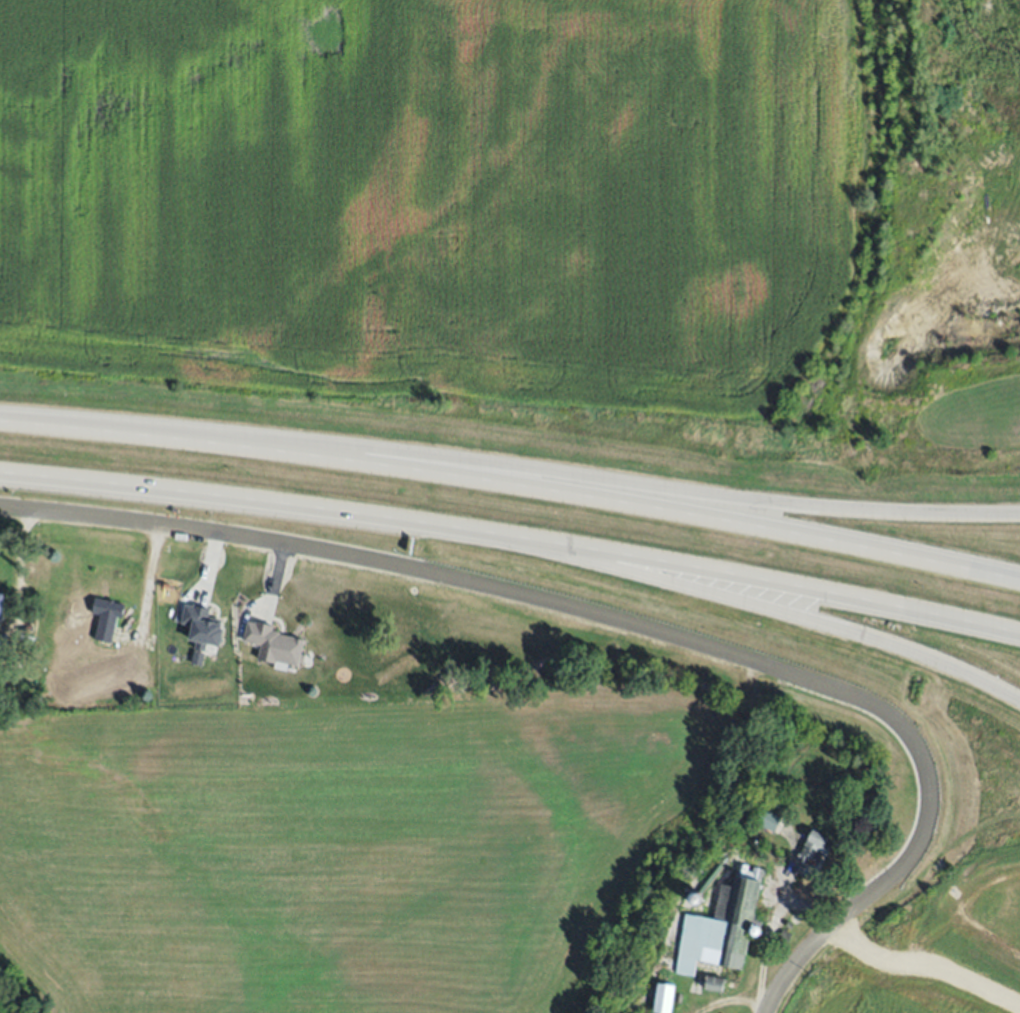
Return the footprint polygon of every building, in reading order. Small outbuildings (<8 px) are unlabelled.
[(96,596),(126,603),(123,618),(118,617),(111,644),(94,640),(100,614),(92,612),(96,596)] [(219,647),(223,623),(207,620),(209,609),(184,604),(180,624),(190,626),(187,641),(196,642),(193,656),(202,657),(204,644),(219,647)] [(246,621),(253,623),(254,622),(271,626),(270,630),(278,632),(278,634),(302,641),(299,655),(303,656),(301,663),(298,660),(296,667),(273,661),(273,664),(255,659),(258,646),(241,641),(246,621)] [(50,673),(58,673),(58,683),(49,683),(50,673)] [(116,689),(111,687),(113,678),(119,679),(116,689)] [(761,807),(783,818),(775,833),(753,822),(761,807)] [(813,829),(828,837),(825,844),(831,847),(827,855),(818,850),(813,859),(809,857),(806,864),(795,859),(799,852),(800,853),(813,829)] [(675,972),(686,913),(714,918),(720,883),(735,886),(739,864),(748,866),(746,879),(751,880),(753,867),(763,869),(745,971),(698,962),(696,976),(675,972)] [(723,867),(704,893),(700,890),(720,865),(723,867)] [(707,976),(726,978),(723,993),(705,990),(707,976)] [(674,986),(670,1012),(665,1012),(654,1011),(658,984),(674,986)]
